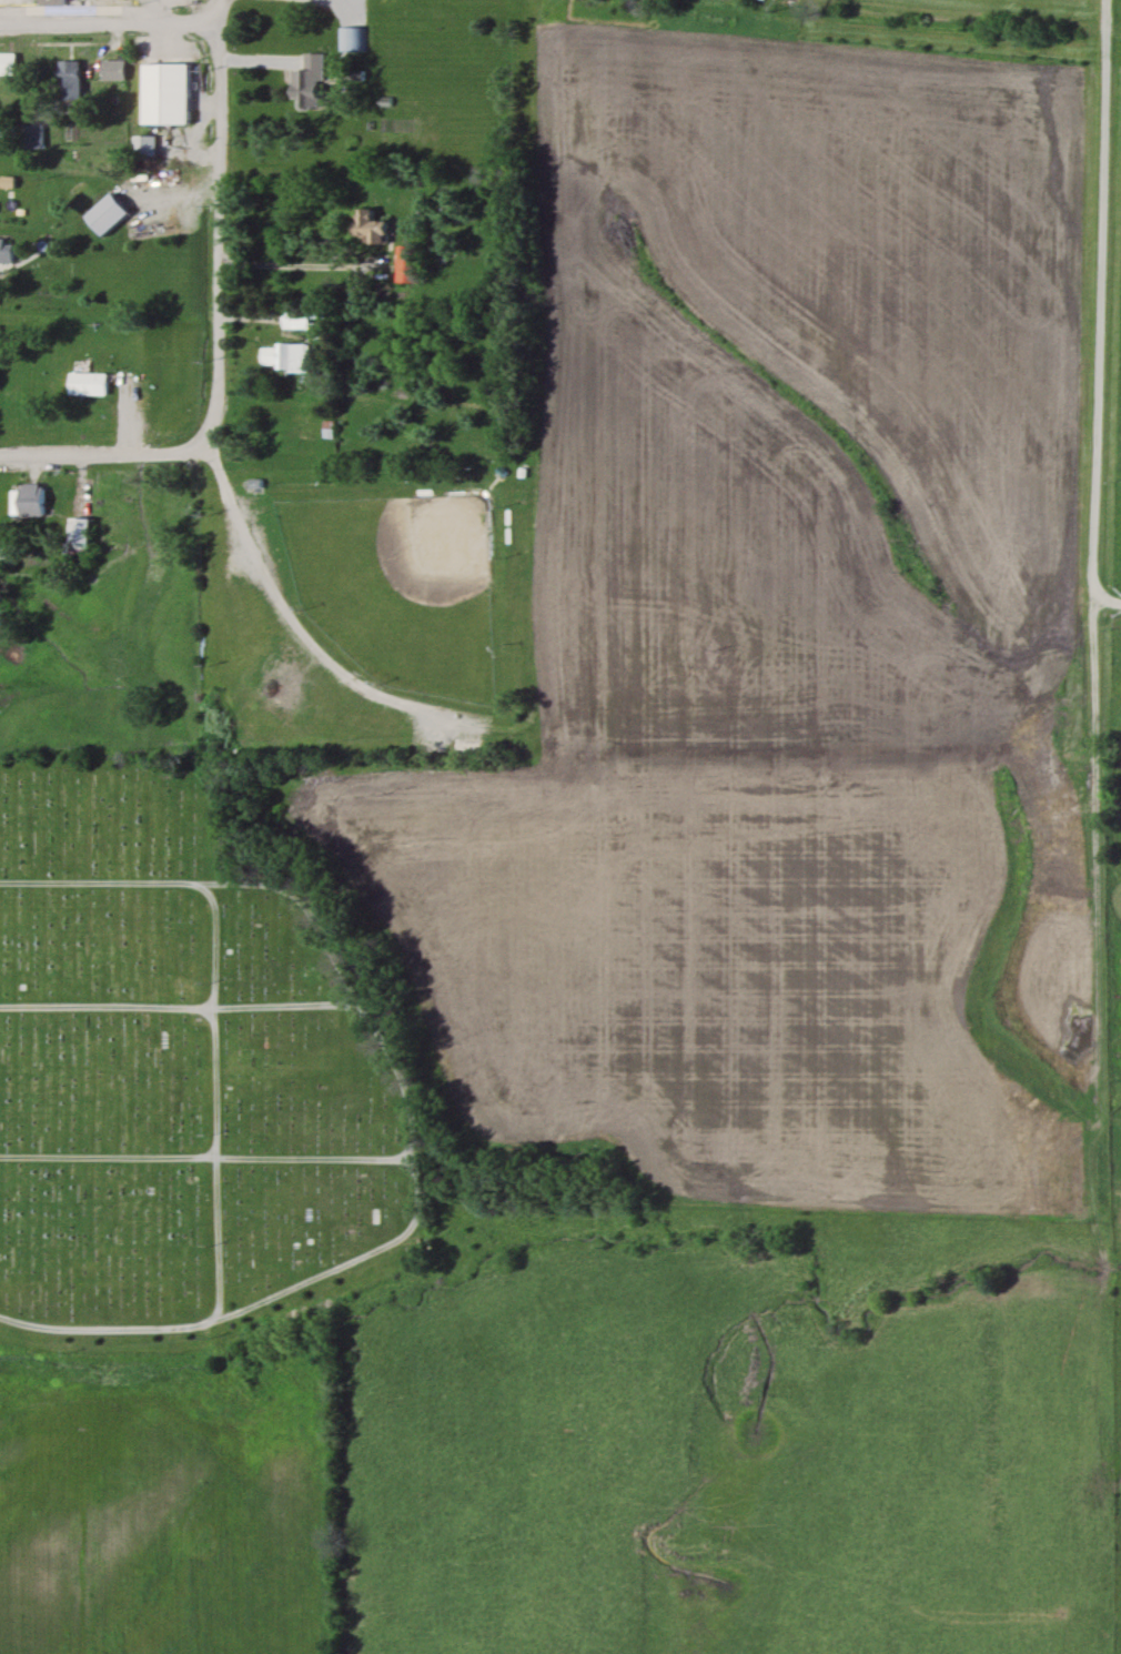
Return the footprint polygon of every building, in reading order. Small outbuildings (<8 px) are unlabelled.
[(360,27),(332,27),(332,52),(360,52),(360,27)] [(291,70),(290,110),(320,110),(320,53),(300,52),(300,71),(291,70)] [(14,76),(14,53),(0,53),(0,76),(14,76)] [(57,102),(80,102),(80,62),(57,62),(57,102)] [(123,81),(123,62),(103,62),(103,81),(123,81)] [(138,125),(189,125),(189,65),(138,65),(138,125)] [(20,149),(38,149),(38,127),(20,127),(20,149)] [(128,138),(128,155),(145,154),(145,137),(128,138)] [(129,211),(109,191),(81,220),(101,240),(129,211)] [(371,207),(356,209),(361,244),(393,240),(390,219),(373,222),(371,207)] [(10,238),(0,238),(0,265),(10,265),(10,238)] [(396,283),(410,283),(410,246),(396,246),(396,283)] [(280,329),(308,329),(308,316),(295,316),(295,311),(280,311),(280,329)] [(307,371),(307,343),(260,343),(260,371),(307,371)] [(65,395),(105,395),(105,373),(65,373),(65,395)] [(12,484),(12,517),(46,517),(46,484),(12,484)] [(68,554),(92,554),(92,517),(68,517),(68,554)] [(0,540),(0,567),(9,567),(9,540),(0,540)]
